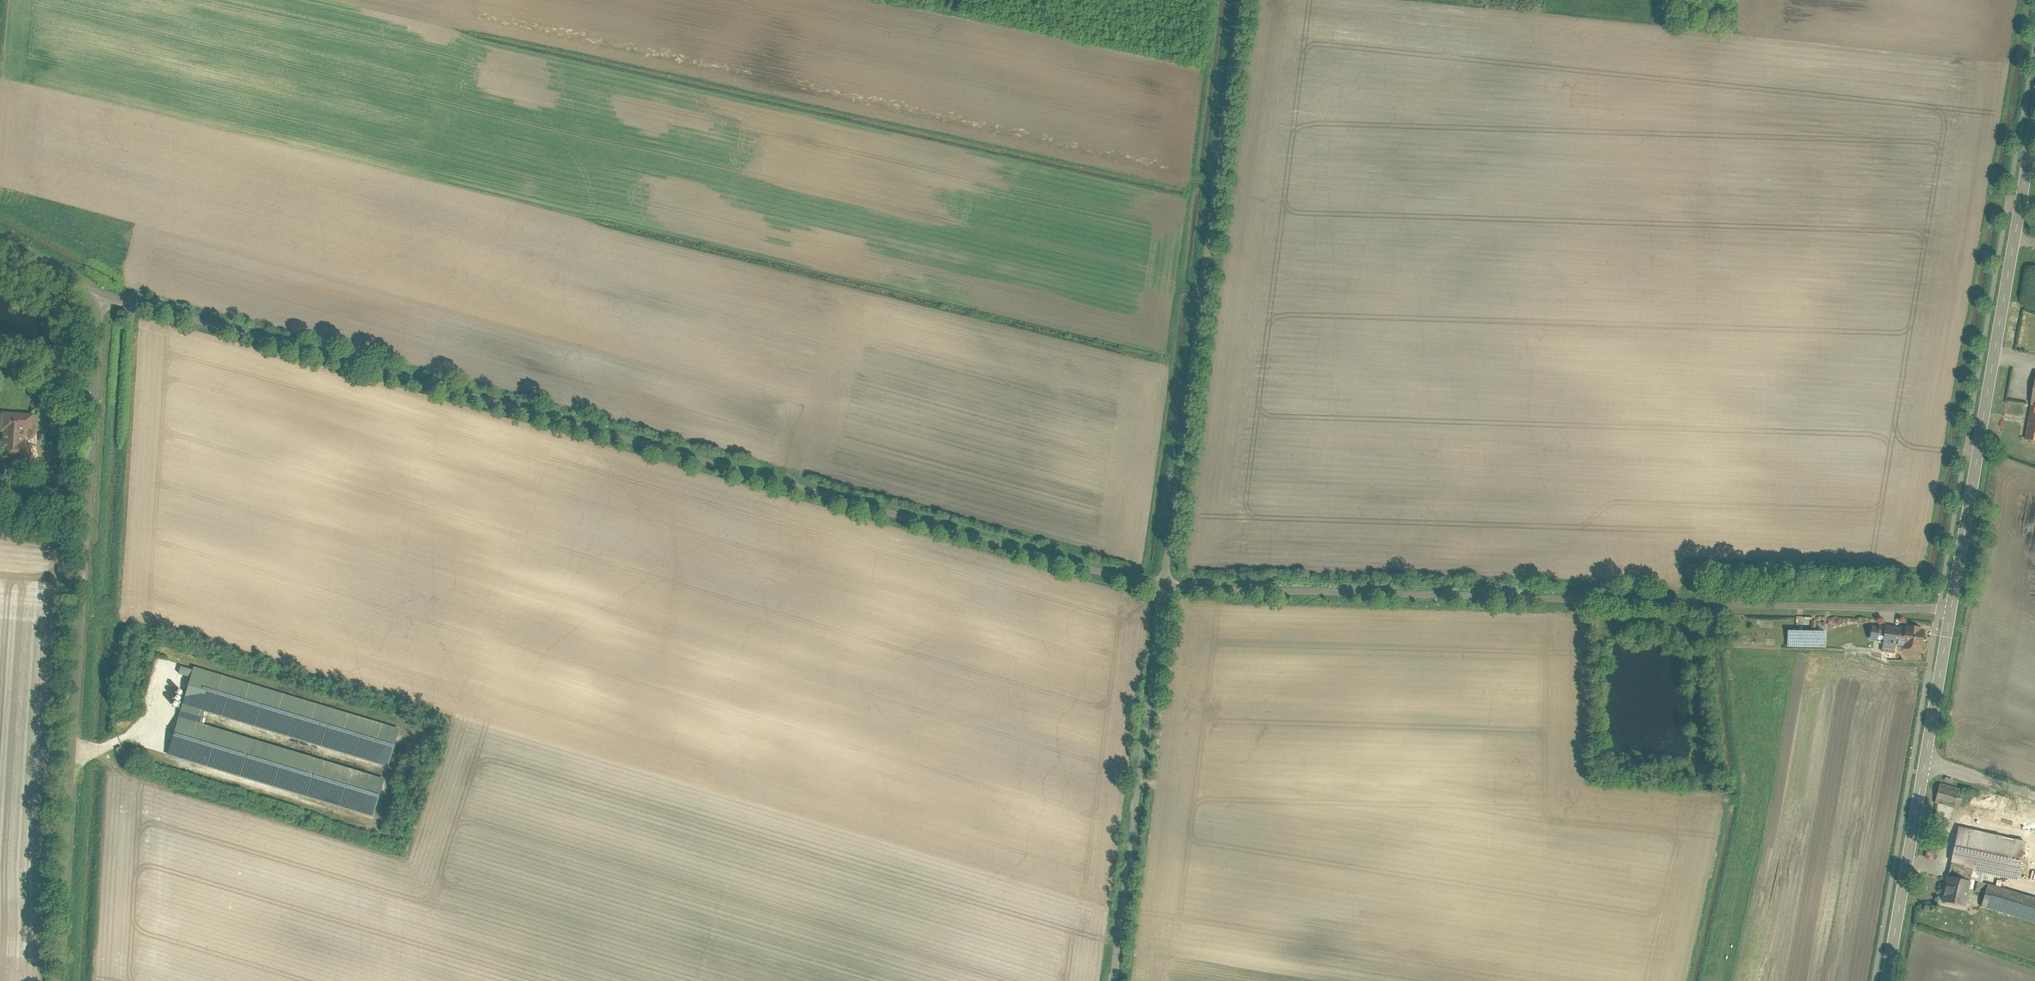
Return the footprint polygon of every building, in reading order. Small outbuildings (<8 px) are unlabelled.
[(2030,404),(2024,440),(2034,442),(2034,405),(2030,404)] [(38,414),(8,412),(5,459),(35,461),(36,443),(28,443),(29,428),(37,428),(38,414)] [(1903,630),(1869,627),(1868,640),(1880,641),(1880,644),(1901,646),(1903,630)] [(1919,652),(1921,628),(1903,627),(1903,630),(1901,646),(1901,651),(1919,652)] [(1822,631),(1784,631),(1784,647),(1822,647),(1822,631)] [(179,670),(188,676),(192,669),(183,663),(179,670)] [(401,729),(198,668),(187,704),(208,710),(390,765),(401,729)] [(204,722),(208,710),(187,704),(183,716),(204,722)] [(172,754),(375,815),(386,777),(204,722),(183,716),(172,754)] [(1959,791),(1940,786),(1935,804),(1954,809),(1959,791)] [(2003,824),(1972,817),(1970,825),(2001,832),(2003,824)] [(2003,823),(2003,824),(2001,832),(2025,837),(2034,839),(2034,830),(2003,823)] [(1967,829),(1957,827),(1949,865),(2015,880),(2025,837),(2001,832),(1970,825),(1968,825),(1967,829)] [(1968,882),(1945,876),(1938,903),(1961,909),(1968,882)] [(1988,884),(1981,907),(2034,923),(2034,899),(1988,884)]
